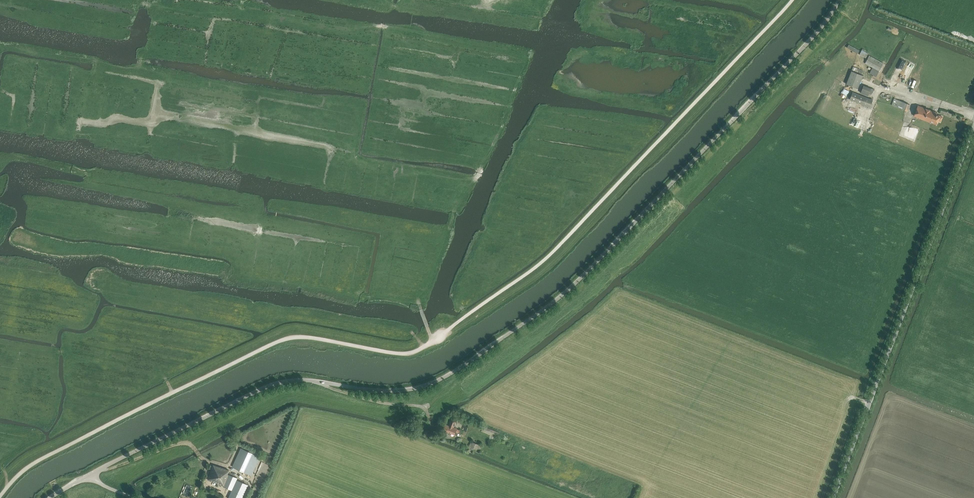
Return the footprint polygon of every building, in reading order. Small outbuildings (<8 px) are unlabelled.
[(858,53),(860,50),(849,44),(847,48),(858,53)] [(865,50),(863,48),(860,54),(866,58),(868,53),(864,51),(865,50)] [(873,67),(879,70),(879,71),(883,63),(869,55),(865,63),(873,67)] [(902,70),(907,58),(902,56),(897,67),(902,70)] [(908,77),(915,61),(911,60),(904,75),(908,77)] [(876,77),(879,70),(873,67),(870,73),(876,77)] [(851,71),(846,84),(858,88),(863,75),(861,75),(851,71)] [(866,82),(863,90),(873,93),(876,85),(866,82)] [(850,99),(870,107),(873,100),(853,92),(850,99)] [(907,111),(910,104),(894,98),(892,105),(907,111)] [(941,120),(942,116),(937,115),(938,114),(937,114),(937,113),(918,105),(914,115),(937,124),(939,119),(941,120)] [(460,433),(461,431),(457,429),(454,428),(456,422),(451,420),(449,425),(445,424),(443,430),(455,434),(456,432),(460,433)] [(493,430),(483,427),(482,431),(491,435),(493,430)] [(481,446),(471,442),(469,447),(479,451),(481,446)] [(232,467),(247,473),(255,455),(241,448),(232,467)] [(208,481),(212,482),(212,481),(224,485),(224,487),(232,490),(228,497),(242,497),(248,485),(237,480),(237,478),(228,475),(227,474),(228,470),(213,465),(208,479),(208,480),(208,481)]
